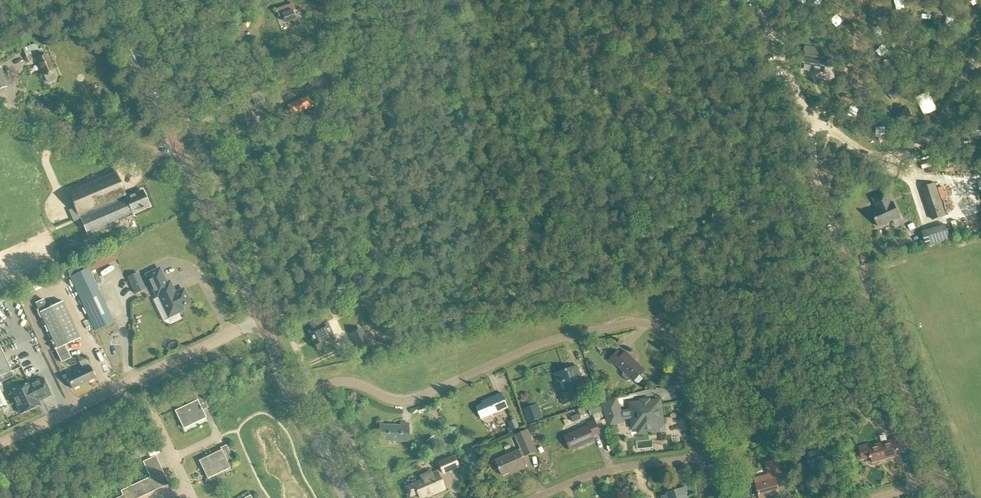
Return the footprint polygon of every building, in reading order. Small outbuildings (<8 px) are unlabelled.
[(296,27),(300,25),(297,18),(295,19),(292,12),(294,11),(292,4),(275,9),(278,17),(282,16),(285,24),(293,21),(296,27)] [(944,38),(934,35),(931,44),(941,47),(944,38)] [(916,40),(907,39),(905,51),(915,52),(916,40)] [(805,44),(804,49),(803,60),(836,66),(839,50),(805,44)] [(48,82),(57,78),(54,71),(47,54),(45,55),(42,49),(38,50),(26,56),(30,63),(38,59),(44,75),(45,75),(48,82)] [(886,91),(895,101),(905,92),(896,83),(886,91)] [(251,96),(255,106),(264,101),(260,92),(251,96)] [(908,109),(894,114),(899,127),(913,122),(908,109)] [(980,130),(980,121),(965,123),(966,132),(980,130)] [(114,169),(68,189),(88,235),(135,216),(133,212),(150,205),(143,191),(127,198),(114,169)] [(946,216),(936,183),(921,188),(932,221),(946,216)] [(878,227),(899,217),(893,202),(891,203),(886,193),(873,199),(878,209),(871,212),(878,227)] [(948,224),(925,229),(928,244),(952,239),(948,224)] [(115,248),(88,261),(93,271),(120,259),(115,248)] [(93,279),(85,263),(67,271),(96,331),(114,322),(93,279)] [(169,317),(173,315),(183,311),(181,306),(190,302),(184,289),(174,294),(172,289),(173,288),(170,281),(165,284),(163,281),(165,280),(160,268),(147,274),(157,296),(159,295),(169,317)] [(145,289),(137,273),(127,278),(135,293),(145,289)] [(57,349),(65,346),(80,338),(62,301),(47,308),(43,299),(35,303),(57,349)] [(334,308),(338,318),(357,309),(353,299),(334,308)] [(318,349),(337,340),(328,322),(309,331),(314,342),(318,349)] [(360,352),(370,347),(361,328),(351,333),(360,352)] [(11,371),(0,347),(0,376),(11,371)] [(619,350),(609,360),(614,365),(616,363),(624,372),(623,373),(623,376),(628,381),(630,381),(632,379),(634,381),(645,370),(626,351),(623,355),(619,350)] [(80,362),(83,368),(66,376),(72,389),(95,378),(86,359),(80,362)] [(577,366),(555,374),(559,384),(560,383),(564,393),(560,394),(564,405),(580,399),(576,388),(584,385),(577,366)] [(15,402),(21,413),(40,404),(37,399),(41,397),(42,399),(51,395),(43,378),(30,384),(30,382),(10,391),(11,394),(9,395),(13,403),(15,402)] [(175,410),(184,428),(207,417),(203,409),(209,407),(201,390),(195,393),(198,399),(175,410)] [(482,420),(509,408),(502,394),(486,401),(487,403),(477,408),(482,420)] [(663,424),(661,400),(631,404),(632,411),(621,412),(617,400),(604,404),(611,425),(624,420),(623,418),(632,417),(633,426),(642,425),(643,433),(659,431),(658,425),(663,424)] [(588,406),(590,416),(602,412),(599,403),(588,406)] [(538,404),(523,410),(527,423),(543,417),(538,404)] [(891,407),(883,411),(892,433),(901,430),(891,407)] [(580,419),(578,414),(571,417),(573,422),(580,419)] [(827,436),(836,433),(830,417),(821,420),(827,436)] [(519,427),(515,419),(507,422),(510,430),(519,427)] [(600,433),(596,424),(595,421),(588,424),(589,426),(565,436),(571,451),(595,440),(593,436),(600,433)] [(389,440),(408,441),(409,423),(401,423),(400,426),(380,425),(379,440),(380,440),(380,444),(381,446),(387,446),(389,445),(389,440)] [(770,427),(763,429),(766,437),(772,435),(770,427)] [(516,436),(522,449),(496,461),(503,476),(514,471),(515,474),(528,468),(523,458),(538,452),(529,430),(516,436)] [(438,443),(433,436),(426,441),(431,448),(438,443)] [(906,436),(901,437),(893,439),(894,442),(870,448),(869,445),(860,448),(863,460),(870,458),(872,458),(873,463),(898,456),(897,451),(909,448),(906,436)] [(233,458),(226,444),(221,446),(222,449),(199,460),(208,478),(231,467),(228,461),(233,458)] [(812,469),(831,462),(825,444),(813,449),(814,452),(806,455),(812,469)] [(443,474),(459,467),(454,455),(437,462),(440,468),(420,477),(421,481),(407,487),(410,495),(417,492),(419,497),(431,492),(432,495),(444,489),(438,475),(442,473),(443,474)] [(145,468),(157,462),(155,457),(143,463),(145,468)] [(754,479),(759,497),(769,497),(780,495),(776,479),(783,476),(778,459),(765,463),(768,475),(754,479)] [(148,473),(160,467),(157,462),(145,468),(148,473)] [(150,478),(153,476),(157,474),(162,472),(160,467),(148,473),(150,478)] [(157,474),(163,487),(168,485),(162,472),(157,474)] [(159,489),(163,487),(157,474),(153,476),(159,489)] [(153,491),(159,489),(153,476),(150,478),(147,479),(153,491)] [(148,494),(153,491),(147,479),(142,481),(148,494)] [(143,496),(148,494),(142,481),(137,484),(143,496)] [(143,496),(137,484),(132,486),(137,497),(140,497),(143,496)] [(132,486),(127,489),(131,497),(137,497),(132,486)] [(686,487),(667,493),(668,497),(689,497),(686,487)] [(127,489),(121,491),(123,496),(124,497),(131,497),(127,489)]
